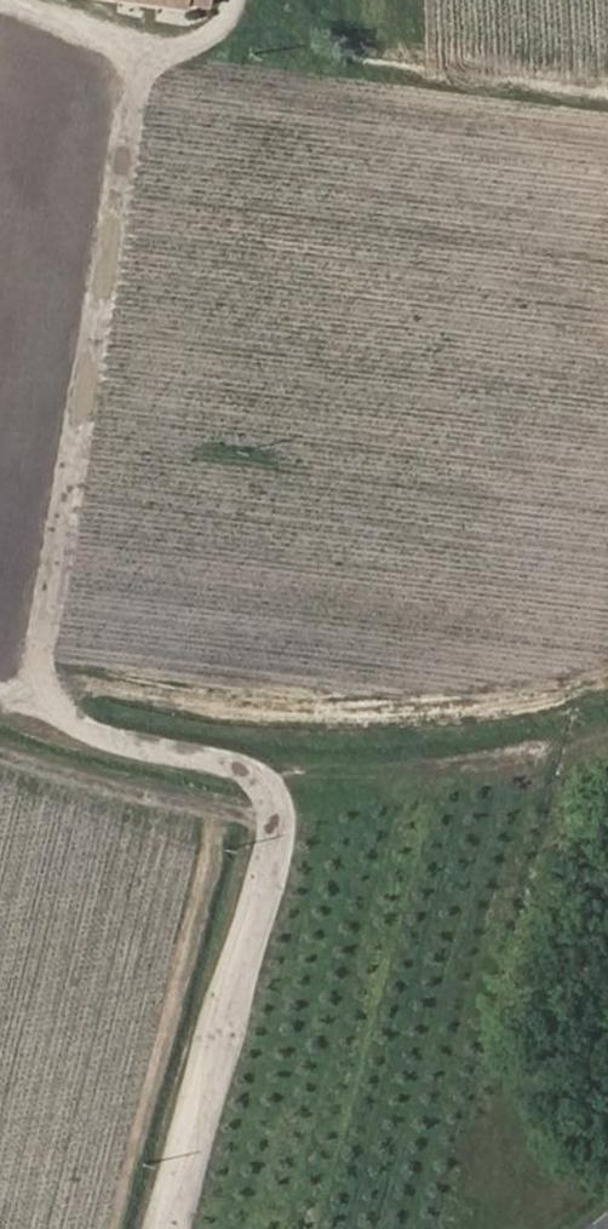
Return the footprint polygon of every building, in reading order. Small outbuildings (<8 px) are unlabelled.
[(208,0),(129,0),(185,8),(186,3),(207,6),(208,0)]
